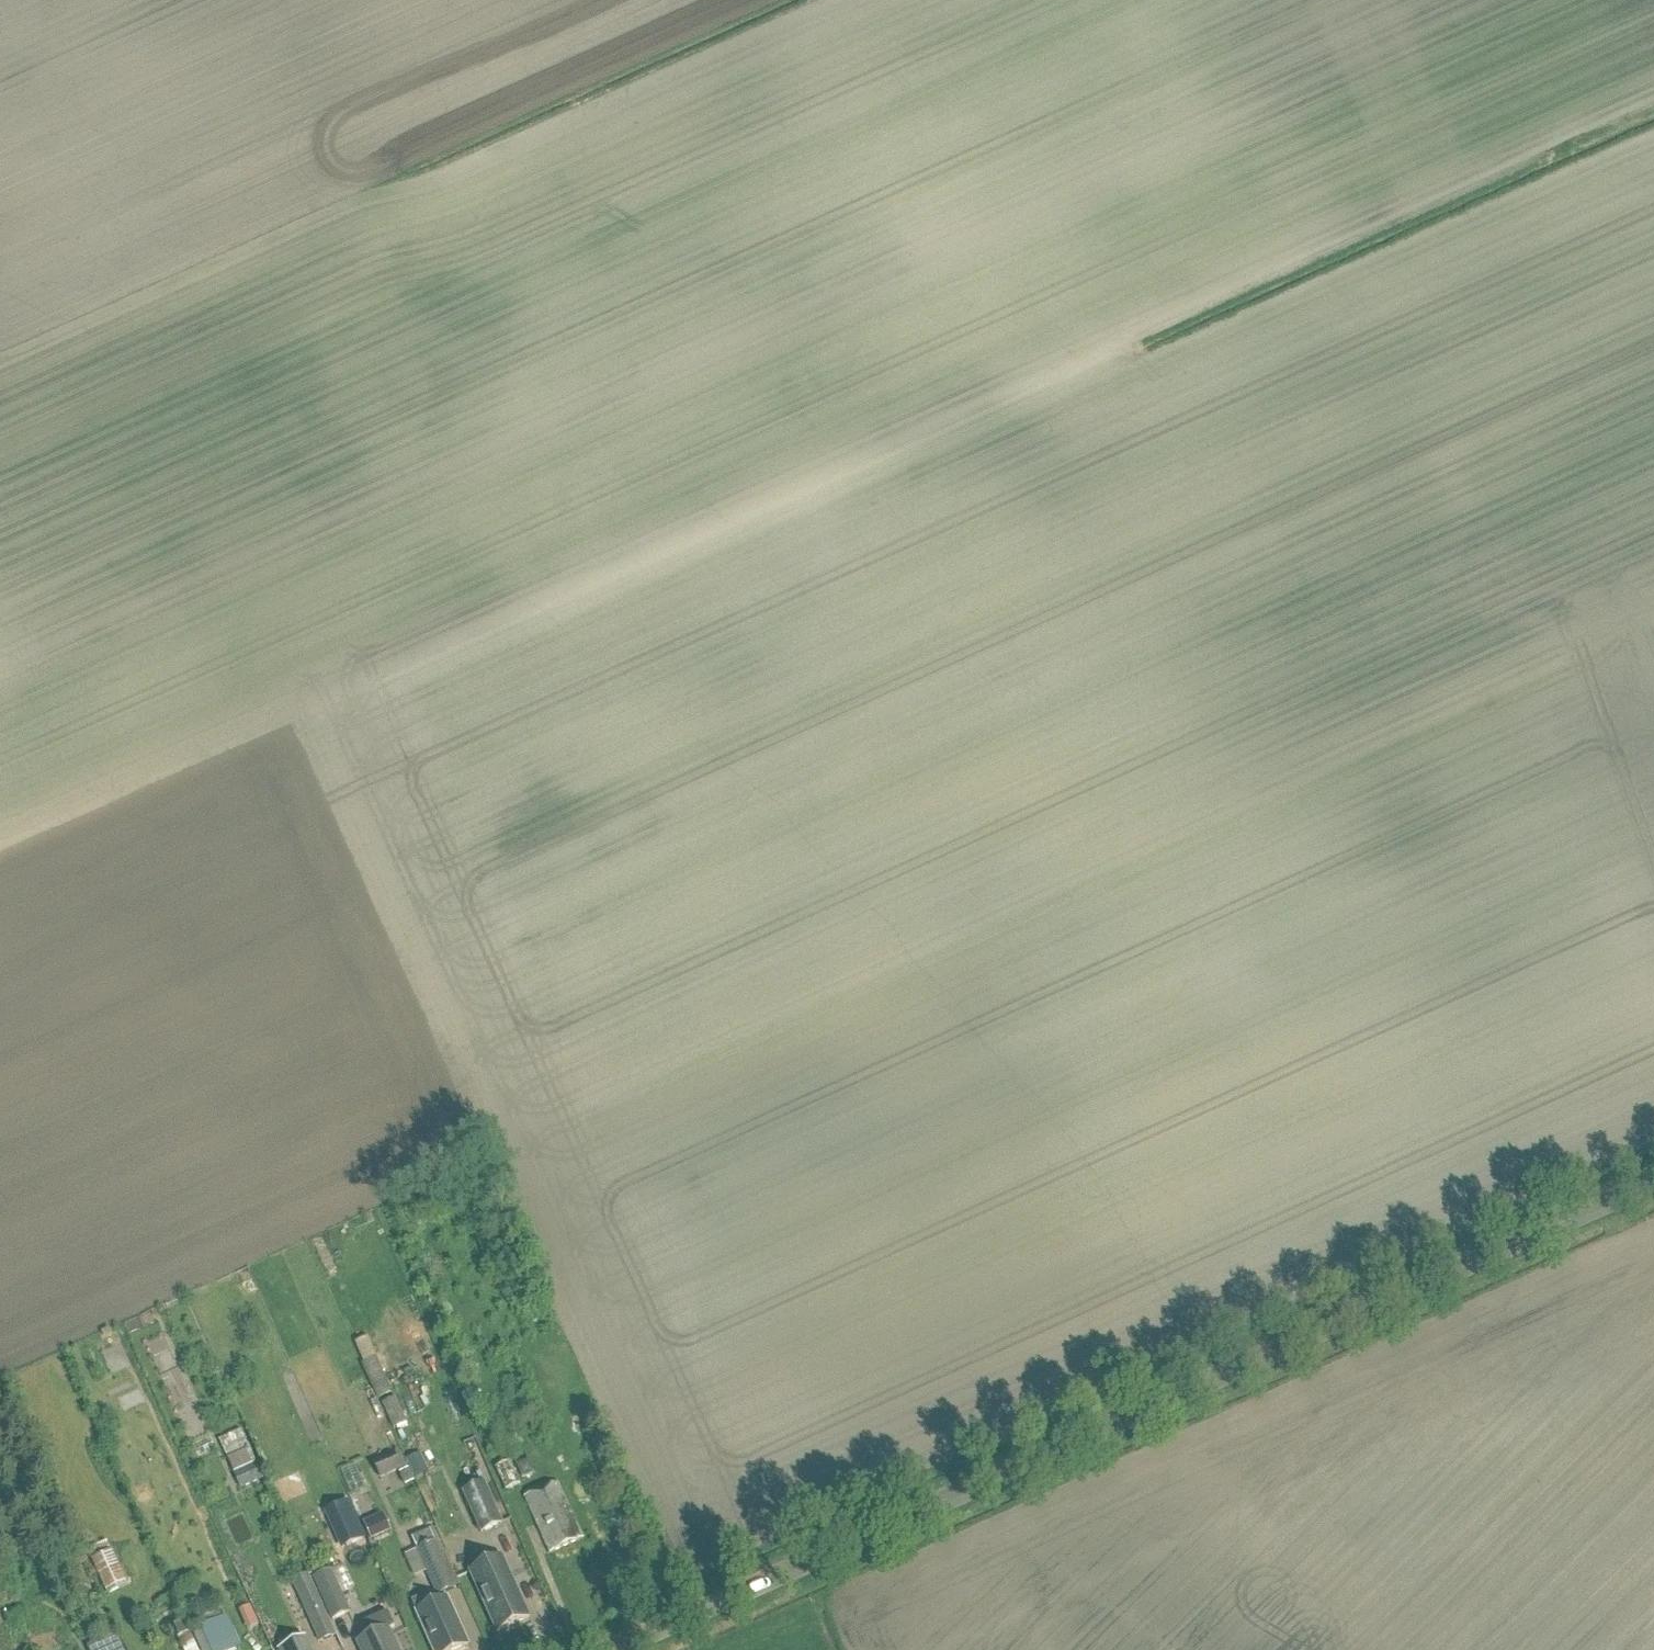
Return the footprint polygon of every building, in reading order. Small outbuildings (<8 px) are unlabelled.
[(477,1390),(462,1397),(473,1421),(488,1414),(477,1390)] [(380,1405),(392,1431),(406,1424),(393,1398),(380,1405)] [(223,1468),(247,1457),(239,1440),(215,1452),(223,1468)] [(400,1465),(397,1457),(375,1466),(380,1480),(387,1478),(391,1487),(403,1482),(405,1487),(415,1484),(413,1479),(407,1462),(400,1465)] [(407,1462),(413,1479),(427,1474),(420,1457),(407,1462)] [(566,1460),(556,1467),(569,1482),(578,1474),(566,1460)] [(263,1483),(258,1471),(234,1480),(239,1493),(263,1483)] [(589,1546),(561,1482),(536,1493),(530,1481),(520,1485),(526,1498),(554,1561),(589,1546)] [(463,1491),(482,1534),(503,1524),(485,1482),(463,1491)] [(223,1510),(235,1503),(226,1487),(214,1494),(223,1510)] [(328,1518),(337,1538),(358,1529),(348,1508),(328,1518)] [(431,1572),(441,1595),(458,1587),(438,1540),(416,1551),(426,1574),(431,1572)] [(91,1561),(107,1596),(127,1585),(112,1550),(91,1561)] [(470,1573),(498,1632),(529,1618),(503,1558),(470,1573)] [(415,1561),(403,1565),(412,1587),(423,1583),(415,1561)] [(314,1578),(333,1620),(351,1611),(332,1569),(314,1578)] [(297,1597),(319,1644),(335,1636),(313,1590),(297,1597)] [(434,1649),(458,1649),(468,1646),(447,1600),(436,1606),(431,1595),(413,1603),(434,1649)] [(207,1649),(235,1649),(239,1648),(225,1617),(198,1629),(207,1649)] [(363,1649),(397,1649),(389,1630),(359,1643),(363,1649)] [(306,1640),(284,1649),(310,1649),(306,1640)] [(119,1641),(103,1649),(124,1649),(119,1641)]
